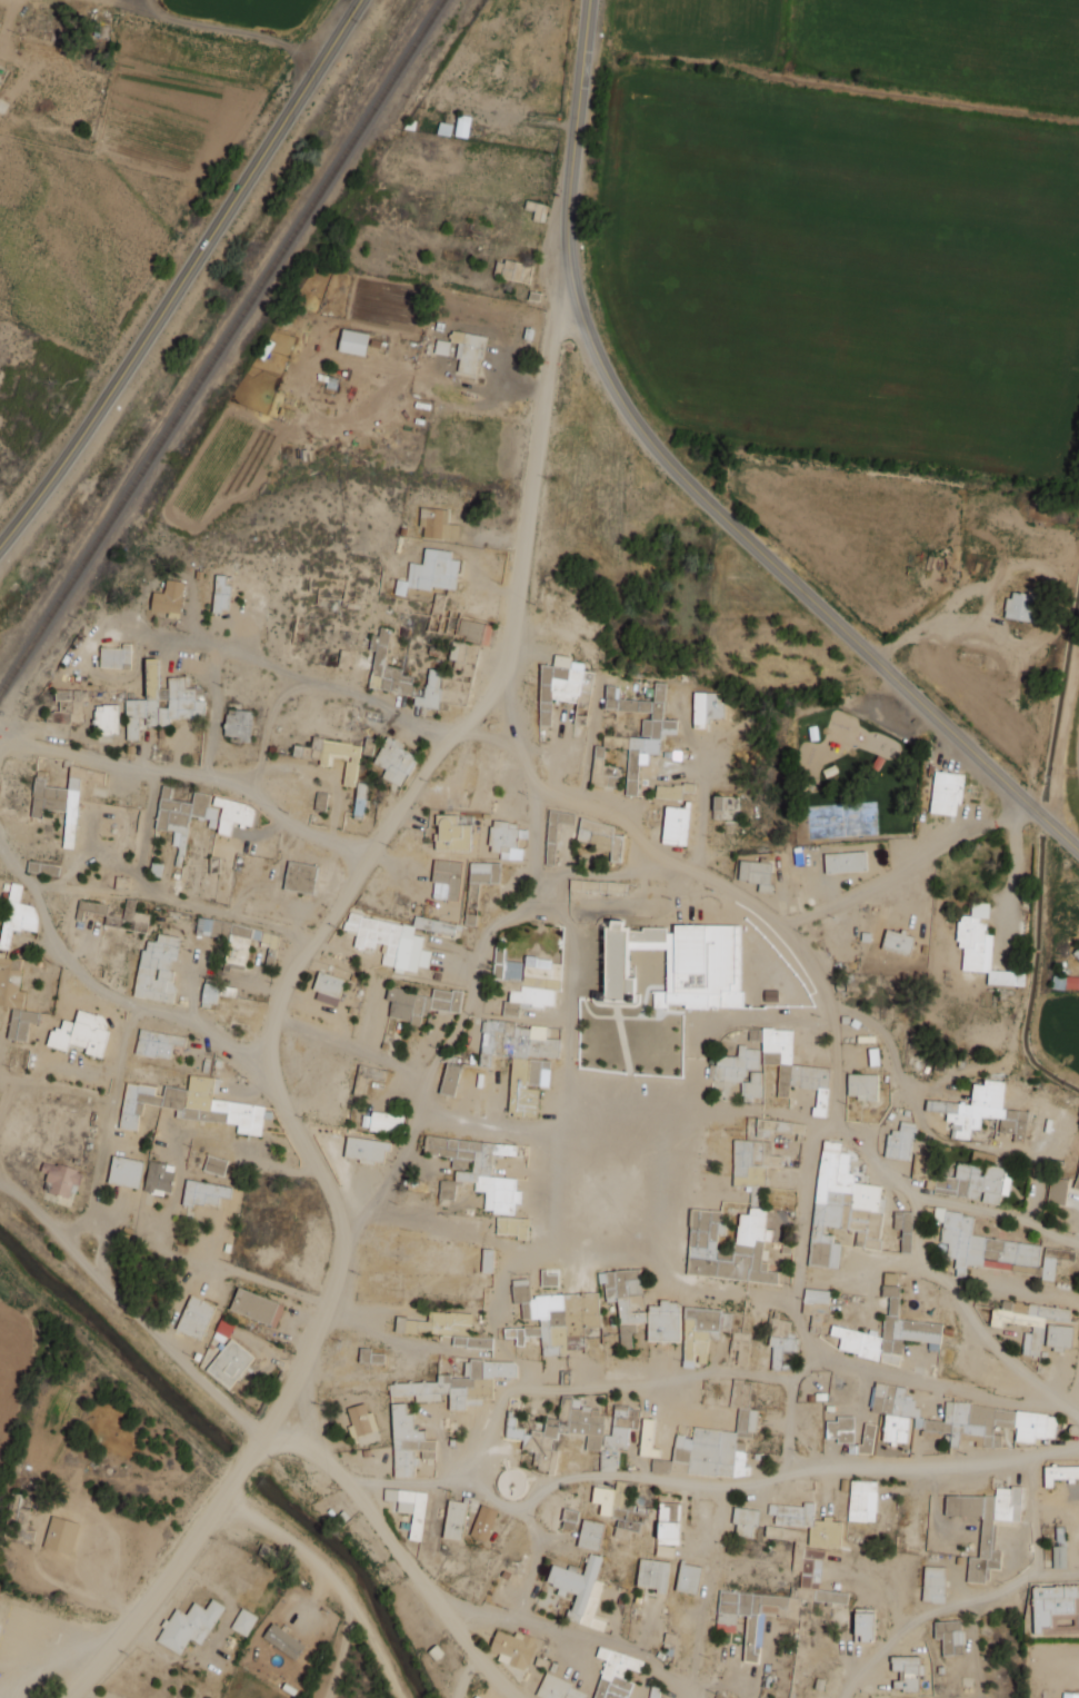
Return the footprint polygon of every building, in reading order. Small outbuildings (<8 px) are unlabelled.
[(455,136),(468,137),(470,116),(457,115),(455,136)] [(528,284),(532,267),(498,257),(493,274),(528,284)] [(338,350),(364,355),(369,333),(342,328),(338,350)] [(457,371),(474,374),(477,358),(482,359),(486,336),(451,330),(449,340),(458,342),(455,359),(459,359),(457,371)] [(435,353),(449,354),(450,341),(436,340),(435,353)] [(449,508),(420,507),(419,527),(423,527),(423,537),(459,539),(459,524),(449,524),(449,508)] [(459,560),(450,559),(451,550),(425,547),(422,564),(409,562),(407,581),(396,579),(395,594),(405,595),(407,587),(430,590),(431,586),(455,589),(459,560)] [(214,611),(229,611),(229,584),(224,584),(224,574),(215,574),(214,611)] [(184,581),(166,579),(164,593),(153,592),(151,610),(168,612),(167,617),(180,619),(184,581)] [(1036,595),(1008,591),(1004,618),(1032,622),(1036,595)] [(458,639),(489,643),(491,623),(460,620),(458,639)] [(368,688),(414,695),(413,705),(436,708),(442,670),(429,668),(426,687),(413,684),(414,677),(401,675),(402,668),(384,665),(390,629),(380,627),(378,636),(372,635),(369,649),(375,650),(368,688)] [(449,657),(463,660),(466,644),(452,641),(449,657)] [(130,666),(131,646),(100,646),(100,666),(130,666)] [(541,664),(538,725),(550,726),(552,700),(576,701),(574,724),(587,725),(591,671),(583,671),(584,662),(571,661),(571,655),(554,654),(553,665),(541,664)] [(146,699),(126,699),(126,739),(138,739),(138,717),(146,717),(146,725),(168,725),(168,718),(204,718),(204,700),(194,700),(194,688),(184,688),(184,677),(168,677),(168,688),(158,688),(158,658),(146,658),(146,699)] [(604,709),(651,712),(651,719),(642,719),(641,737),(629,736),(626,795),(637,795),(639,753),(658,754),(660,733),(676,734),(677,720),(663,719),(665,683),(654,682),(653,700),(617,698),(617,685),(606,685),(604,709)] [(57,711),(46,711),(45,723),(70,723),(71,691),(57,691),(57,711)] [(724,718),(723,692),(693,692),(694,728),(707,728),(707,718),(724,718)] [(94,710),(95,734),(118,733),(117,704),(103,704),(103,710),(94,710)] [(225,739),(251,740),(252,710),(226,709),(225,739)] [(376,739),(366,736),(361,753),(371,756),(376,739)] [(382,778),(405,786),(414,754),(401,750),(403,743),(384,737),(375,764),(385,767),(382,778)] [(603,747),(627,747),(627,737),(603,737),(603,747)] [(360,744),(312,738),(311,746),(294,744),(292,756),(320,759),(319,764),(331,766),(333,755),(347,756),(344,785),(355,786),(360,744)] [(591,784),(619,787),(621,767),(602,766),(604,746),(594,745),(591,784)] [(964,774),(934,771),(930,812),(955,815),(956,803),(961,804),(964,774)] [(34,777),(31,817),(42,818),(42,809),(65,810),(63,848),(74,848),(78,777),(69,777),(68,788),(45,786),(45,778),(34,777)] [(368,783),(358,782),(353,814),(363,816),(368,783)] [(695,783),(683,782),(682,792),(694,792),(695,783)] [(188,816),(209,818),(207,827),(216,828),(218,807),(209,805),(210,794),(193,792),(192,802),(170,799),(172,786),(161,785),(156,828),(174,830),(172,845),(184,847),(188,816)] [(314,810),(325,811),(327,794),(316,792),(314,810)] [(230,835),(232,822),(251,825),(255,805),(214,797),(212,805),(222,807),(217,832),(230,835)] [(688,807),(664,807),(663,844),(687,844),(688,807)] [(545,864),(555,865),(556,823),(573,824),(574,810),(548,809),(545,864)] [(456,815),(436,814),(435,849),(469,850),(469,824),(456,824),(456,815)] [(620,862),(624,836),(613,834),(614,824),(580,819),(577,841),(594,843),(594,848),(611,850),(609,861),(620,862)] [(522,860),(524,829),(515,828),(516,822),(491,820),(489,852),(500,853),(500,858),(522,860)] [(865,851),(824,853),(824,872),(866,870),(865,851)] [(432,899),(458,900),(460,861),(434,860),(432,899)] [(27,872),(58,875),(59,864),(28,861),(27,872)] [(758,882),(758,891),(770,892),(771,862),(739,861),(738,881),(758,882)] [(283,889),(313,894),(315,881),(329,883),(327,892),(337,893),(341,871),(288,862),(283,889)] [(498,882),(498,862),(469,863),(469,883),(498,882)] [(8,949),(12,928),(34,931),(38,906),(19,903),(22,884),(10,882),(0,942),(0,948),(8,949)] [(476,925),(477,883),(467,883),(466,924),(476,925)] [(135,900),(125,899),(123,919),(133,920),(132,930),(147,932),(149,914),(134,912),(135,900)] [(76,918),(83,919),(84,911),(107,915),(109,905),(79,900),(76,918)] [(990,969),(992,935),(985,934),(986,920),(987,920),(988,902),(971,901),(970,916),(958,915),(956,947),(963,947),(962,970),(987,971),(987,983),(1024,986),(1025,972),(990,969)] [(380,964),(417,971),(418,965),(427,967),(431,951),(421,949),(423,936),(412,934),(414,926),(347,913),(344,932),(356,934),(355,943),(383,949),(380,964)] [(120,920),(106,916),(104,924),(117,928),(120,920)] [(413,928),(452,934),(454,922),(414,916),(413,928)] [(244,971),(249,938),(261,939),(260,946),(276,949),(279,931),(198,918),(196,933),(228,938),(223,967),(244,971)] [(611,930),(612,994),(601,994),(602,1001),(607,1005),(645,1006),(649,1003),(649,996),(641,996),(640,980),(633,981),(635,930),(628,930),(628,923),(616,923),(616,930),(611,930)] [(910,956),(914,935),(885,929),(881,950),(910,956)] [(170,1002),(178,936),(158,934),(157,941),(142,939),(135,997),(170,1002)] [(561,960),(525,958),(525,961),(505,961),(506,948),(494,948),(492,988),(510,989),(509,1000),(503,1000),(502,1015),(519,1016),(519,1008),(545,1009),(545,1005),(554,1006),(555,990),(560,990),(561,960)] [(24,991),(18,990),(22,960),(0,957),(0,1003),(22,1007),(24,991)] [(312,998),(336,1006),(344,979),(320,972),(312,998)] [(202,1005),(217,1005),(217,996),(235,996),(235,986),(202,985),(202,1005)] [(432,994),(387,988),(386,1000),(391,1001),(388,1019),(422,1023),(424,1007),(460,1012),(463,992),(433,988),(432,994)] [(778,989),(763,989),(763,1001),(778,1001),(778,989)] [(39,1011),(11,1008),(8,1039),(27,1041),(28,1022),(38,1023),(39,1011)] [(100,1057),(110,1017),(77,1010),(75,1022),(63,1019),(60,1030),(51,1027),(46,1046),(66,1050),(68,1043),(86,1047),(85,1053),(100,1057)] [(791,1065),(793,1030),(749,1027),(749,1040),(763,1041),(761,1064),(779,1065),(777,1096),(788,1097),(789,1087),(816,1088),(814,1116),(826,1117),(829,1067),(791,1065)] [(170,1060),(173,1044),(183,1046),(185,1036),(140,1028),(135,1053),(170,1060)] [(714,1080),(742,1081),(741,1098),(759,1099),(761,1047),(738,1047),(737,1056),(715,1055),(714,1080)] [(460,1065),(445,1062),(441,1094),(455,1096),(460,1065)] [(264,1105),(211,1099),(214,1077),(190,1074),(188,1089),(164,1086),(163,1096),(155,1095),(156,1086),(126,1082),(120,1128),(138,1130),(141,1104),(176,1108),(175,1117),(237,1124),(236,1133),(260,1136),(264,1105)] [(847,1098),(876,1098),(877,1074),(848,1074),(847,1098)] [(970,1104),(926,1100),(925,1111),(946,1113),(945,1121),(952,1121),(950,1138),(969,1139),(970,1129),(980,1130),(981,1117),(1000,1118),(998,1132),(1014,1133),(1013,1141),(1024,1142),(1026,1123),(1051,1125),(1054,1095),(1031,1093),(1029,1111),(1002,1108),(1004,1081),(984,1080),(983,1085),(972,1084),(970,1104)] [(402,1114),(371,1112),(369,1130),(401,1133),(402,1114)] [(899,1130),(888,1129),(884,1157),(910,1160),(915,1123),(900,1121),(899,1130)] [(390,1142),(347,1136),(344,1158),(382,1164),(384,1150),(389,1151),(390,1142)] [(517,1143),(425,1137),(424,1154),(454,1156),(453,1180),(475,1181),(474,1191),(485,1191),(484,1211),(513,1213),(513,1203),(520,1203),(521,1191),(515,1190),(515,1178),(490,1177),(492,1154),(516,1156),(517,1143)] [(686,1276),(777,1282),(777,1272),(767,1271),(767,1262),(762,1262),(763,1240),(771,1241),(772,1228),(757,1227),(758,1215),(761,1215),(766,1153),(762,1152),(763,1141),(734,1140),(731,1187),(750,1188),(749,1214),(737,1213),(735,1252),(716,1251),(717,1234),(722,1234),(724,1210),(691,1208),(686,1276)] [(808,1264),(838,1268),(840,1243),(832,1242),(833,1235),(822,1234),(823,1226),(856,1230),(854,1247),(876,1249),(883,1186),(863,1183),(864,1175),(848,1174),(849,1163),(839,1162),(841,1142),(822,1140),(808,1264)] [(203,1170),(223,1176),(228,1161),(208,1155),(203,1170)] [(143,1161),(113,1156),(108,1183),(138,1188),(143,1161)] [(78,1171),(44,1161),(41,1171),(50,1174),(45,1191),(70,1198),(78,1171)] [(144,1191),(170,1194),(174,1164),(148,1161),(144,1191)] [(1011,1168),(985,1165),(985,1167),(956,1164),(955,1177),(927,1174),(925,1192),(981,1198),(980,1202),(999,1204),(1000,1194),(1008,1195),(1011,1168)] [(216,1208),(218,1196),(229,1198),(231,1187),(186,1179),(182,1201),(216,1208)] [(1067,1180),(1049,1179),(1048,1204),(1065,1205),(1067,1180)] [(455,1181),(440,1180),(439,1199),(454,1200),(455,1181)] [(971,1235),(974,1214),(934,1209),(933,1220),(942,1221),(940,1242),(948,1243),(946,1257),(956,1258),(954,1275),(965,1277),(966,1265),(1042,1275),(1041,1279),(1053,1281),(1056,1258),(1073,1261),(1075,1250),(971,1235)] [(525,1239),(526,1218),(497,1217),(496,1234),(517,1234),(517,1239),(525,1239)] [(492,1272),(492,1249),(483,1249),(482,1272),(492,1272)] [(640,1269),(598,1271),(598,1283),(604,1283),(605,1302),(618,1301),(620,1349),(633,1348),(632,1322),(647,1322),(646,1311),(629,1312),(629,1295),(641,1295),(640,1269)] [(541,1285),(558,1286),(558,1272),(541,1272),(541,1285)] [(895,1318),(901,1274),(884,1272),(881,1296),(887,1297),(882,1332),(830,1326),(829,1335),(840,1336),(838,1354),(899,1362),(902,1339),(928,1342),(927,1349),(939,1350),(942,1324),(895,1318)] [(598,1292),(529,1296),(528,1279),(511,1280),(513,1303),(521,1302),(522,1319),(539,1318),(540,1326),(504,1328),(505,1338),(515,1337),(516,1345),(524,1345),(524,1337),(541,1335),(542,1356),(568,1354),(567,1349),(585,1348),(583,1327),(600,1326),(598,1292)] [(229,1309),(275,1328),(284,1305),(238,1286),(229,1309)] [(828,1290),(803,1288),(802,1314),(827,1316),(828,1290)] [(175,1329),(200,1340),(215,1305),(190,1295),(175,1329)] [(648,1342),(680,1341),(678,1301),(659,1301),(659,1305),(647,1305),(648,1342)] [(1022,1354),(1040,1356),(1044,1316),(1035,1315),(1036,1304),(1002,1301),(1001,1309),(992,1308),(990,1326),(1002,1327),(1002,1324),(1025,1326),(1022,1354)] [(1069,1323),(1071,1309),(1037,1305),(1036,1318),(1069,1323)] [(682,1365),(695,1366),(695,1363),(706,1363),(708,1338),(718,1339),(719,1330),(731,1331),(732,1310),(685,1308),(682,1365)] [(395,1332),(453,1334),(452,1346),(492,1348),(493,1338),(471,1336),(472,1313),(428,1311),(428,1319),(396,1318),(395,1332)] [(233,1322),(219,1318),(213,1338),(227,1342),(233,1322)] [(1046,1348),(1071,1349),(1072,1326),(1046,1325),(1046,1348)] [(747,1352),(750,1334),(733,1331),(730,1349),(747,1352)] [(796,1337),(769,1336),(769,1345),(772,1345),(771,1369),(780,1370),(781,1350),(795,1351),(796,1337)] [(229,1389),(254,1357),(231,1338),(205,1369),(229,1389)] [(384,1353),(370,1353),(370,1348),(360,1348),(359,1362),(384,1363),(384,1353)] [(492,1400),(492,1377),(516,1377),(516,1361),(464,1361),(464,1375),(437,1375),(437,1383),(389,1383),(389,1395),(415,1395),(415,1401),(441,1401),(441,1393),(449,1393),(449,1410),(465,1410),(465,1400),(492,1400)] [(996,1390),(1015,1394),(1018,1381),(998,1378),(996,1390)] [(953,1400),(950,1414),(931,1420),(920,1418),(914,1399),(904,1398),(905,1387),(881,1383),(871,1386),(867,1409),(886,1412),(881,1441),(897,1444),(906,1441),(915,1428),(921,1429),(921,1434),(932,1431),(951,1434),(949,1445),(958,1446),(959,1440),(1000,1447),(1002,1436),(993,1434),(995,1425),(1014,1428),(1019,1444),(1054,1434),(1056,1422),(1054,1417),(953,1400)] [(639,1408),(613,1406),(611,1436),(603,1433),(604,1414),(560,1394),(559,1418),(545,1417),(544,1432),(523,1431),(523,1427),(515,1427),(516,1411),(506,1410),(505,1438),(522,1439),(522,1450),(534,1450),(533,1465),(556,1475),(557,1450),(551,1449),(551,1447),(558,1433),(586,1434),(586,1449),(600,1450),(600,1471),(617,1471),(618,1448),(623,1448),(638,1413),(639,1408)] [(346,1408),(351,1424),(347,1426),(351,1438),(372,1431),(364,1402),(346,1408)] [(394,1477),(414,1476),(413,1450),(421,1450),(421,1459),(436,1459),(435,1440),(424,1440),(424,1430),(412,1431),(412,1413),(405,1413),(404,1403),(392,1403),(394,1477)] [(651,1470),(743,1478),(745,1454),(744,1454),(745,1439),(754,1440),(756,1409),(738,1408),(736,1431),(693,1428),(692,1437),(675,1435),(673,1460),(652,1459),(651,1470)] [(853,1442),(853,1416),(836,1416),(836,1421),(826,1421),(826,1437),(836,1437),(836,1442),(853,1442)] [(658,1448),(652,1448),(654,1419),(641,1418),(640,1456),(658,1457),(658,1448)] [(876,1425),(864,1423),(861,1445),(858,1444),(857,1452),(871,1454),(876,1425)] [(1044,1466),(1044,1487),(1052,1487),(1052,1478),(1078,1478),(1078,1466),(1044,1466)] [(497,1469),(498,1497),(525,1496),(524,1468),(497,1469)] [(622,1510),(626,1481),(616,1480),(615,1489),(593,1486),(591,1502),(601,1503),(599,1514),(617,1517),(614,1537),(630,1539),(631,1531),(639,1532),(641,1520),(656,1522),(658,1509),(647,1508),(646,1512),(637,1511),(637,1512),(622,1510)] [(875,1522),(877,1481),(850,1480),(848,1521),(875,1522)] [(981,1516),(979,1557),(968,1557),(967,1582),(989,1582),(990,1569),(1000,1569),(1000,1551),(994,1551),(995,1520),(1020,1521),(1021,1487),(995,1486),(995,1496),(945,1494),(945,1515),(981,1516)] [(422,1540),(424,1490),(384,1488),(384,1500),(397,1501),(397,1512),(411,1512),(410,1539),(422,1540)] [(462,1539),(465,1501),(447,1500),(444,1538),(462,1539)] [(792,1537),(794,1571),(800,1570),(801,1588),(823,1587),(820,1547),(841,1546),(839,1518),(815,1520),(814,1502),(804,1502),(804,1504),(768,1506),(769,1514),(774,1514),(775,1524),(765,1524),(766,1539),(792,1537)] [(656,1556),(673,1557),(674,1545),(678,1546),(680,1504),(659,1503),(656,1556)] [(470,1535),(487,1541),(498,1510),(481,1504),(470,1535)] [(751,1537),(753,1526),(757,1526),(759,1510),(733,1506),(731,1523),(736,1524),(734,1535),(751,1537)] [(561,1527),(575,1529),(578,1510),(563,1508),(561,1527)] [(79,1523),(52,1515),(42,1546),(70,1554),(79,1523)] [(602,1522),(582,1520),(578,1547),(599,1550),(602,1522)] [(1052,1545),(1053,1568),(1066,1568),(1065,1527),(1056,1527),(1056,1545),(1052,1545)] [(583,1573),(551,1565),(546,1584),(574,1592),(567,1620),(603,1630),(605,1620),(594,1617),(603,1582),(595,1580),(601,1556),(588,1553),(583,1573)] [(656,1588),(656,1592),(666,1593),(670,1562),(639,1559),(637,1586),(656,1588)] [(675,1590),(696,1594),(701,1567),(680,1563),(675,1590)] [(945,1602),(945,1567),(923,1566),(922,1602),(945,1602)] [(1032,1586),(1033,1634),(1078,1633),(1078,1585),(1032,1586)] [(848,1592),(814,1589),(814,1600),(825,1601),(825,1603),(847,1605),(848,1592)] [(787,1596),(718,1591),(715,1631),(735,1632),(736,1615),(746,1615),(743,1661),(759,1662),(763,1614),(785,1616),(787,1596)] [(201,1645),(224,1606),(212,1599),(205,1609),(194,1602),(186,1614),(175,1607),(155,1639),(179,1654),(189,1638),(201,1645)] [(257,1616),(241,1607),(231,1628),(246,1636),(257,1616)] [(854,1608),(853,1639),(874,1639),(874,1609),(854,1608)] [(943,1655),(963,1654),(961,1620),(934,1621),(934,1638),(942,1638),(943,1655)] [(305,1645),(272,1623),(262,1637),(295,1659),(305,1645)] [(527,1670),(535,1643),(528,1641),(530,1635),(516,1631),(514,1636),(496,1630),(489,1650),(499,1653),(497,1660),(527,1670)] [(594,1697),(628,1697),(633,1682),(622,1678),(625,1667),(640,1672),(644,1660),(599,1646),(596,1657),(605,1660),(594,1697)] [(921,1656),(891,1656),(891,1670),(899,1670),(899,1680),(893,1680),(893,1690),(917,1691),(917,1675),(921,1675),(921,1656)] [(544,1674),(536,1697),(539,1697),(583,1697),(586,1689),(544,1674)] [(660,1689),(650,1687),(648,1697),(659,1697),(660,1689)]
